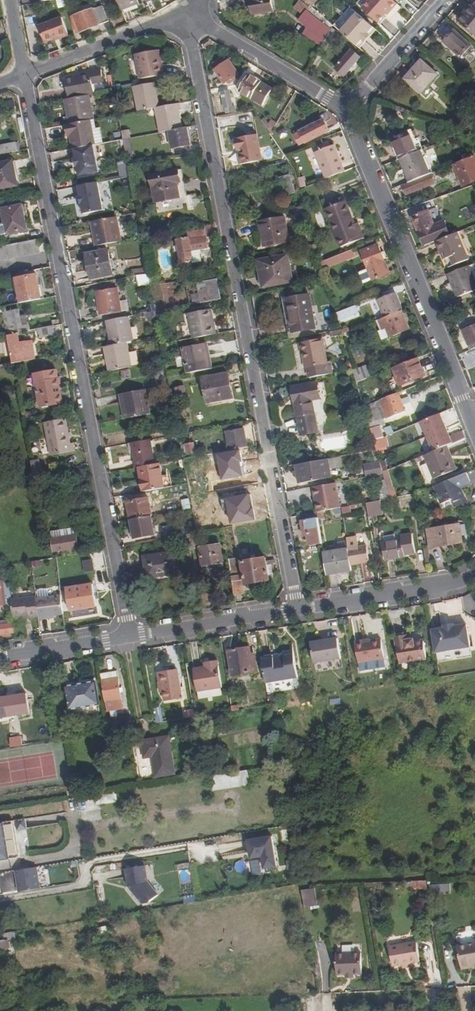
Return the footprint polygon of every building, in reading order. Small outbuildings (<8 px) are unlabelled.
[(140,0),(120,0),(124,11),(141,4),(140,0)] [(268,4),(250,7),(251,14),(273,11),(271,0),(267,0),(268,4)] [(393,0),(370,0),(362,9),(378,23),(390,9),(393,9),(396,6),(396,3),(393,0)] [(109,21),(103,3),(75,13),(81,30),(109,21)] [(303,17),(308,11),(300,3),(294,9),(303,17)] [(351,7),(334,26),(357,47),(368,35),(374,28),(351,7)] [(462,23),(474,9),(474,7),(473,7),(460,21),(462,23)] [(462,23),(474,34),(474,9),(462,23)] [(308,11),(303,17),(299,21),(308,30),(317,20),(308,11)] [(63,17),(40,25),(46,41),(69,33),(63,17)] [(471,45),(455,31),(444,43),(460,57),(471,45)] [(357,47),(360,50),(371,38),(368,35),(357,47)] [(159,63),(157,50),(136,54),(141,78),(165,74),(163,62),(159,63)] [(360,59),(352,51),(336,69),(344,77),(360,59)] [(218,69),(229,61),(226,57),(215,64),(218,69)] [(216,70),(225,83),(230,80),(231,83),(233,81),(234,82),(238,80),(236,76),(239,74),(230,61),(229,61),(218,69),(216,70)] [(438,75),(422,61),(405,79),(421,94),(438,75)] [(66,79),(69,99),(89,95),(95,94),(93,84),(104,82),(101,70),(90,71),(90,73),(80,74),(80,77),(74,77),(66,79)] [(271,87),(246,74),(245,77),(241,84),(237,91),(261,104),(271,87)] [(155,107),(160,106),(155,82),(134,86),(138,110),(155,107)] [(230,94),(230,90),(221,92),(225,112),(231,111),(231,112),(236,112),(235,106),(233,106),(231,98),(234,98),(233,93),(230,94)] [(67,111),(70,124),(90,120),(94,119),(89,95),(69,99),(67,99),(69,110),(67,111)] [(160,106),(155,107),(160,132),(168,131),(182,128),(179,110),(182,110),(180,102),(160,106)] [(66,124),(68,135),(70,135),(73,149),(74,149),(93,145),(94,145),(90,120),(70,124),(66,124)] [(294,135),(298,144),(328,130),(324,121),(294,135)] [(186,127),(182,128),(168,131),(172,148),(189,145),(186,127)] [(122,130),(123,139),(129,138),(130,138),(129,129),(122,130)] [(391,138),(398,156),(412,151),(405,132),(391,138)] [(236,137),(240,153),(237,153),(239,164),(261,159),(256,134),(236,137)] [(129,138),(123,139),(128,164),(134,163),(129,138)] [(17,153),(15,145),(0,148),(0,156),(17,153)] [(93,145),(74,149),(76,158),(74,158),(76,167),(77,167),(79,176),(99,172),(93,145)] [(315,153),(326,179),(344,171),(334,145),(315,153)] [(412,151),(398,156),(408,180),(425,173),(416,149),(412,151)] [(462,185),(474,179),(474,161),(473,156),(454,164),(462,185)] [(17,187),(11,163),(0,166),(0,191),(17,187)] [(187,196),(180,197),(177,183),(181,183),(178,170),(150,176),(158,213),(189,207),(187,196)] [(429,172),(425,173),(408,180),(401,183),(405,193),(433,182),(429,172)] [(277,181),(280,198),(288,196),(287,192),(289,192),(286,180),(277,181)] [(98,183),(78,186),(80,196),(79,196),(81,205),(81,204),(83,214),(103,211),(98,183)] [(356,228),(354,224),(345,201),(326,208),(342,246),(346,245),(347,247),(352,245),(351,243),(364,238),(359,226),(356,228)] [(27,232),(22,206),(1,210),(5,227),(0,228),(0,237),(27,232)] [(465,221),(472,220),(468,206),(462,208),(465,221)] [(436,241),(449,235),(444,221),(441,221),(435,207),(412,216),(425,245),(436,241)] [(117,217),(93,222),(96,238),(93,238),(95,247),(121,242),(117,217)] [(260,221),(265,246),(289,242),(284,217),(260,221)] [(201,226),(202,231),(203,239),(206,238),(218,236),(215,224),(201,226)] [(203,239),(202,231),(184,235),(185,240),(177,241),(181,263),(192,261),(193,264),(201,263),(200,250),(208,248),(206,238),(203,239)] [(449,235),(436,241),(440,250),(460,242),(456,232),(449,235)] [(46,252),(44,239),(0,248),(0,261),(46,252)] [(467,259),(460,242),(440,250),(444,260),(445,259),(449,266),(467,259)] [(363,271),(368,282),(388,274),(377,246),(360,253),(367,269),(363,271)] [(320,262),(322,268),(355,255),(353,249),(320,262)] [(87,254),(91,279),(114,274),(109,250),(87,254)] [(258,261),(262,278),(263,287),(268,286),(293,281),(288,256),(258,261)] [(474,291),(474,280),(469,265),(447,273),(458,298),(474,291)] [(151,286),(161,285),(158,271),(148,273),(149,275),(151,284),(151,286)] [(20,303),(40,299),(37,278),(36,275),(15,279),(20,303)] [(151,284),(149,275),(137,277),(139,286),(151,284)] [(192,295),(194,304),(219,300),(215,280),(196,284),(198,294),(192,295)] [(161,285),(151,286),(156,311),(165,310),(161,285)] [(98,291),(101,316),(121,313),(117,288),(98,291)] [(385,317),(400,311),(402,310),(395,292),(377,299),(385,317)] [(285,322),(287,333),(315,328),(309,295),(286,299),(288,307),(291,321),(285,322)] [(291,321),(288,307),(286,299),(281,300),(285,322),(291,321)] [(340,310),(345,321),(360,316),(355,305),(340,310)] [(192,312),(195,338),(218,334),(213,308),(192,312)] [(10,310),(14,333),(22,332),(18,309),(10,310)] [(400,311),(385,317),(378,320),(381,328),(386,326),(390,336),(408,329),(400,311)] [(195,338),(192,312),(186,314),(187,324),(183,325),(185,339),(195,338)] [(106,321),(111,346),(128,343),(133,342),(128,317),(106,321)] [(340,326),(342,334),(350,331),(347,323),(340,326)] [(474,348),(474,325),(463,330),(471,349),(474,348)] [(54,326),(38,329),(39,337),(55,334),(54,326)] [(316,334),(315,328),(287,333),(288,339),(316,334)] [(15,335),(7,337),(12,363),(20,361),(20,360),(33,358),(30,341),(16,344),(15,335)] [(321,339),(300,343),(302,352),(305,367),(306,367),(308,377),(331,373),(330,363),(325,364),(321,339)] [(133,367),(128,343),(111,346),(104,347),(109,372),(133,367)] [(186,347),(190,373),(213,368),(208,343),(186,347)] [(417,358),(392,368),(399,385),(424,375),(417,358)] [(364,366),(353,370),(356,382),(369,377),(364,366)] [(34,374),(38,392),(40,407),(62,404),(56,371),(34,374)] [(154,373),(156,385),(165,384),(163,372),(154,373)] [(204,378),(208,402),(228,398),(233,398),(229,373),(204,378)] [(318,398),(315,382),(290,387),(297,423),(315,419),(310,399),(318,398)] [(187,398),(185,386),(177,387),(179,399),(187,398)] [(146,389),(124,394),(128,418),(150,414),(146,389)] [(397,393),(379,401),(386,418),(411,408),(406,398),(400,400),(397,393)] [(229,403),(228,398),(208,402),(209,407),(229,403)] [(440,413),(421,421),(433,451),(447,446),(466,439),(463,431),(449,437),(440,413)] [(367,418),(373,440),(383,437),(376,416),(367,418)] [(45,421),(51,455),(75,451),(68,418),(45,421)] [(317,431),(315,419),(297,423),(299,434),(317,431)] [(227,431),(231,449),(246,446),(243,429),(227,431)] [(386,447),(383,437),(373,440),(376,450),(386,447)] [(150,440),(132,443),(133,451),(137,468),(140,467),(154,464),(150,440)] [(194,443),(186,444),(187,453),(195,452),(194,443)] [(447,446),(433,451),(424,455),(434,478),(452,471),(447,457),(451,456),(447,446)] [(221,479),(244,475),(240,450),(217,454),(221,479)] [(447,457),(452,471),(457,469),(451,456),(447,457)] [(328,458),(296,464),(299,483),(331,477),(328,458)] [(34,476),(40,474),(38,462),(31,463),(34,476)] [(383,474),(380,462),(364,465),(366,477),(383,474)] [(165,488),(163,476),(160,463),(154,464),(140,467),(141,476),(144,476),(147,491),(165,488)] [(66,470),(49,473),(50,480),(67,477),(66,470)] [(460,485),(470,481),(467,473),(433,487),(441,505),(454,499),(455,503),(465,499),(461,489),(460,485)] [(391,499),(383,474),(375,476),(381,493),(371,495),(372,502),(380,501),(384,500),(391,499)] [(460,485),(461,489),(472,485),(470,481),(460,485)] [(301,504),(303,514),(318,512),(324,511),(341,508),(335,483),(313,487),(316,501),(301,504)] [(227,498),(231,522),(254,518),(250,494),(227,498)] [(128,503),(131,520),(151,516),(148,500),(128,503)] [(367,503),(369,512),(381,510),(380,501),(372,502),(367,503)] [(318,512),(303,514),(301,515),(304,536),(309,535),(310,544),(322,543),(319,518),(318,512)] [(155,535),(151,516),(131,520),(133,532),(140,531),(141,537),(155,535)] [(427,528),(430,546),(461,541),(458,523),(427,528)] [(52,530),(53,538),(76,534),(75,526),(52,530)] [(412,533),(402,534),(403,539),(383,542),(386,559),(406,556),(406,552),(409,551),(409,553),(416,552),(412,533)] [(76,534),(53,538),(52,539),(54,552),(79,547),(76,534)] [(357,537),(347,539),(349,549),(351,563),(370,560),(367,546),(359,548),(357,537)] [(327,574),(352,570),(351,563),(349,549),(347,541),(338,542),(339,550),(324,553),(327,574)] [(205,564),(223,561),(220,544),(202,547),(205,564)] [(172,553),(144,558),(147,579),(176,573),(172,553)] [(229,560),(235,596),(243,595),(238,558),(229,560)] [(242,561),(246,584),(269,580),(266,558),(242,561)] [(93,559),(83,560),(84,571),(94,570),(93,559)] [(93,585),(67,589),(70,610),(96,606),(93,585)] [(48,617),(53,616),(63,616),(61,595),(35,597),(37,617),(38,621),(48,620),(48,617)] [(13,617),(23,616),(28,616),(28,618),(37,617),(35,597),(35,596),(11,598),(13,617)] [(13,624),(0,626),(0,634),(14,633),(13,624)] [(445,629),(431,631),(435,654),(471,648),(467,625),(454,628),(445,629)] [(407,635),(395,637),(400,664),(427,659),(424,641),(414,642),(414,639),(408,640),(407,635)] [(338,638),(311,642),(314,662),(341,658),(338,638)] [(359,663),(385,659),(382,640),(365,642),(364,641),(355,642),(359,663)] [(230,652),(234,676),(259,671),(256,657),(253,658),(251,647),(230,652)] [(284,655),(262,659),(266,682),(298,677),(294,649),(284,651),(284,655)] [(223,690),(219,662),(210,663),(211,668),(195,671),(198,694),(223,690)] [(103,682),(119,680),(118,673),(101,675),(103,682)] [(119,686),(119,680),(103,682),(106,708),(122,706),(120,690),(119,686)] [(163,682),(166,701),(182,699),(180,680),(163,682)] [(99,705),(96,683),(67,688),(66,688),(70,709),(99,705)] [(0,699),(0,712),(1,719),(20,716),(21,720),(30,718),(30,715),(31,714),(27,694),(0,699)] [(179,705),(156,712),(159,723),(182,717),(179,705)] [(10,738),(12,747),(23,745),(21,736),(10,738)] [(169,737),(141,742),(144,759),(152,758),(155,778),(174,775),(169,737)] [(248,770),(211,776),(213,791),(251,785),(248,770)] [(98,804),(118,802),(117,795),(97,796),(98,804)] [(17,831),(26,829),(24,820),(16,821),(17,831)] [(10,860),(5,829),(13,828),(12,822),(0,824),(0,861),(10,860)] [(19,858),(13,828),(5,829),(10,860),(19,858)] [(250,860),(261,858),(263,872),(276,870),(271,836),(247,840),(250,860)] [(235,863),(237,872),(247,870),(244,860),(235,863)] [(292,863),(285,864),(287,873),(294,872),(292,863)] [(145,866),(126,869),(129,887),(143,906),(150,905),(158,896),(147,883),(145,866)] [(15,870),(19,892),(41,888),(38,867),(15,870)] [(431,884),(431,892),(451,892),(451,884),(431,884)] [(306,908),(319,906),(316,888),(303,890),(306,908)] [(184,896),(185,904),(197,902),(196,895),(184,896)] [(7,936),(4,936),(5,942),(0,942),(0,951),(7,950),(6,945),(8,945),(7,936)] [(400,966),(409,964),(418,963),(415,943),(388,948),(391,967),(400,966)] [(474,968),(474,943),(455,946),(459,966),(474,964),(474,968)] [(359,976),(358,955),(333,956),(334,977),(343,977),(351,976),(359,976)]
